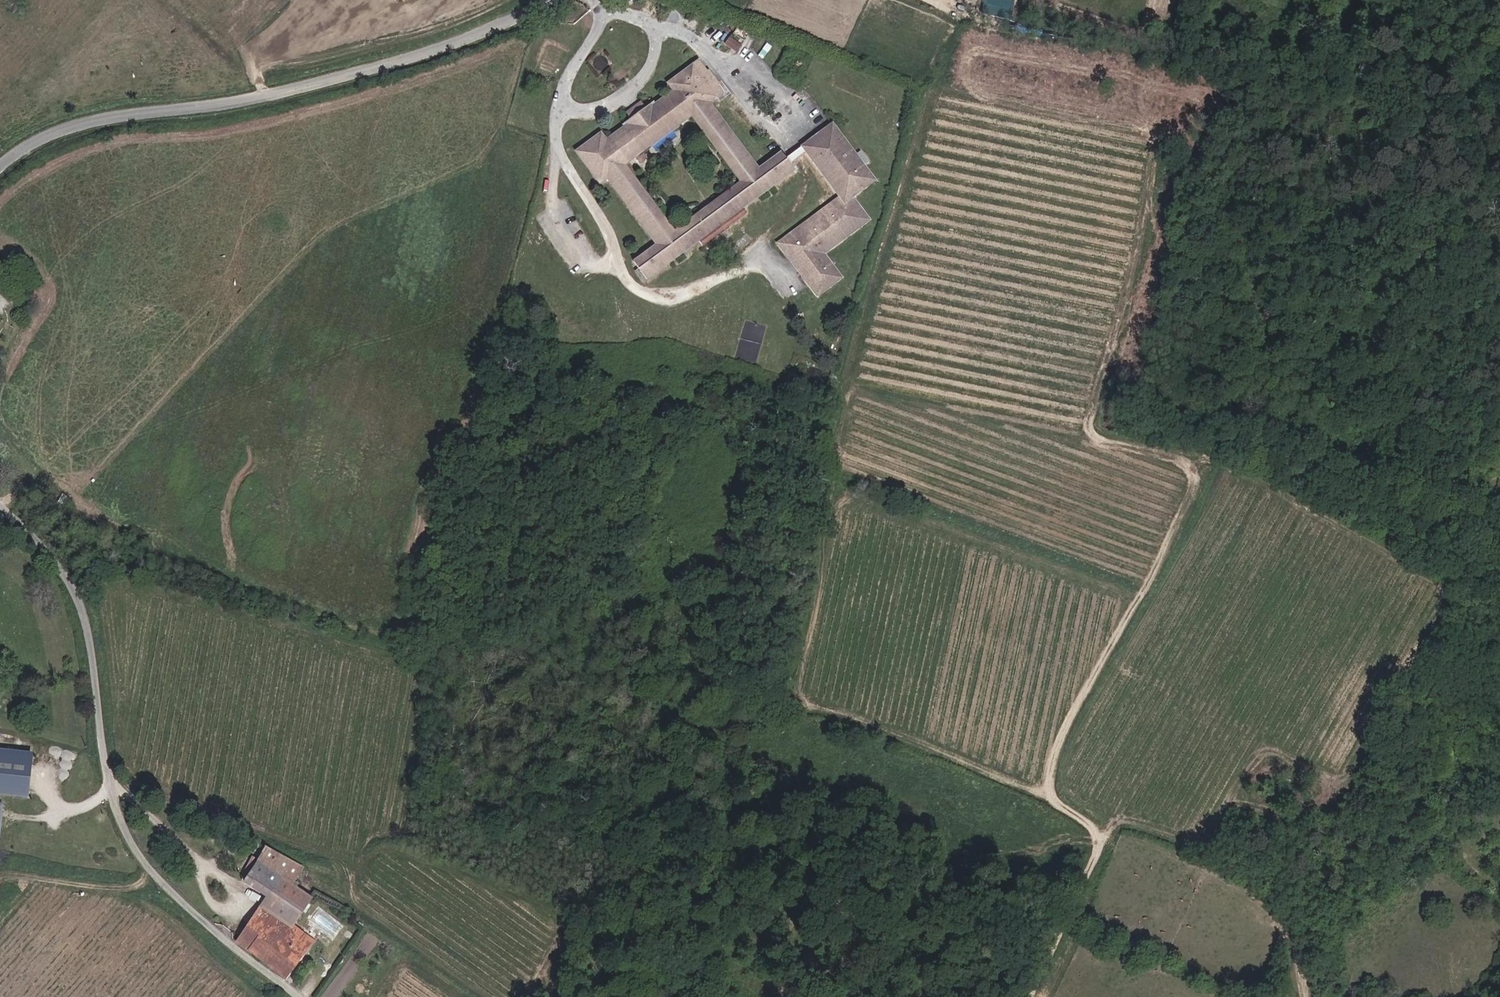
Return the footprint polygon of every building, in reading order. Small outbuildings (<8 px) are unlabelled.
[(651,281),(800,170),(795,164),(792,159),(787,152),(766,168),(717,102),(729,93),(704,60),(673,83),(678,90),(612,140),(607,133),(583,151),(607,183),(612,179),(661,243),(636,261),(651,281)] [(828,253),(875,219),(858,197),(882,180),(842,129),(839,125),(809,146),(813,151),(843,196),(782,242),(819,296),(846,276),(828,253)] [(809,146),(792,159),(795,164),(813,151),(809,146)] [(0,753),(0,792),(27,795),(30,756),(0,753)] [(309,872),(272,847),(248,881),(271,897),(240,943),(290,978),(318,938),(299,925),(317,899),(299,887),(309,872)]
